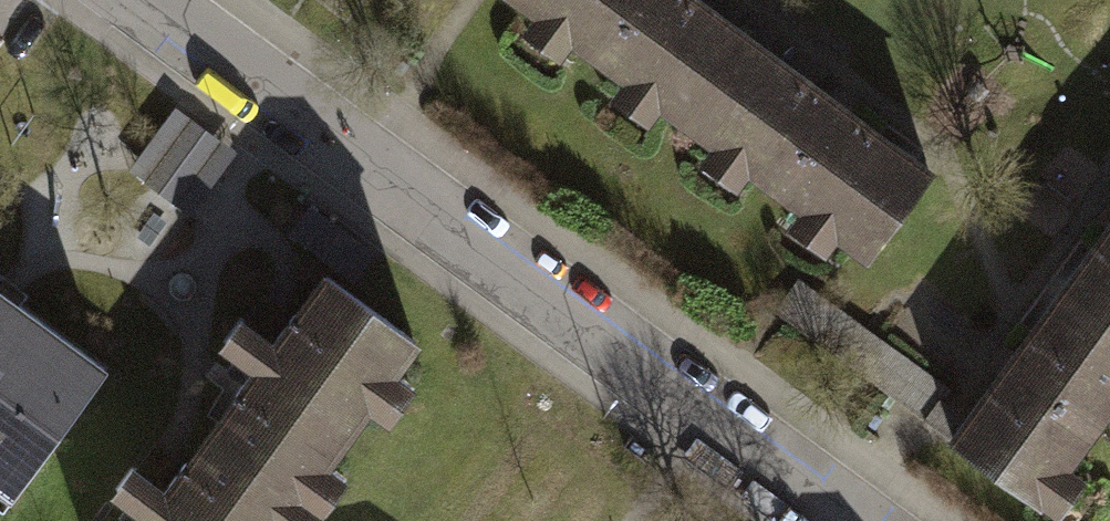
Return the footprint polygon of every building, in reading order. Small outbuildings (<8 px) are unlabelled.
[(702,133),(768,45),(706,0),(522,0),(552,22),(536,43),(579,74),(594,54),(639,87),(625,105),(666,136),(680,117),(702,133)] [(856,247),(882,267),(948,178),(768,45),(702,133),(726,152),(712,170),(755,202),(769,183),(817,219),(805,235),(844,264),(856,247)] [(149,178),(184,199),(221,139),(186,118),(149,178)] [(1077,294),(1109,318),(1109,250),(1077,294)] [(205,415),(320,500),(347,464),(331,452),(376,392),(392,404),(417,371),(398,356),(418,330),(323,259),(277,320),(245,296),(215,335),(248,359),(205,415)] [(0,277),(0,480),(9,486),(106,353),(0,277)] [(957,395),(807,290),(784,322),(934,428),(957,395)] [(1077,294),(967,442),(1073,520),(1078,520),(1108,482),(1092,470),(1109,445),(1109,318),(1077,294)] [(279,520),(280,520),(304,520),(320,500),(205,415),(169,463),(134,437),(99,485),(134,511),(126,520),(278,520),(279,520)]
